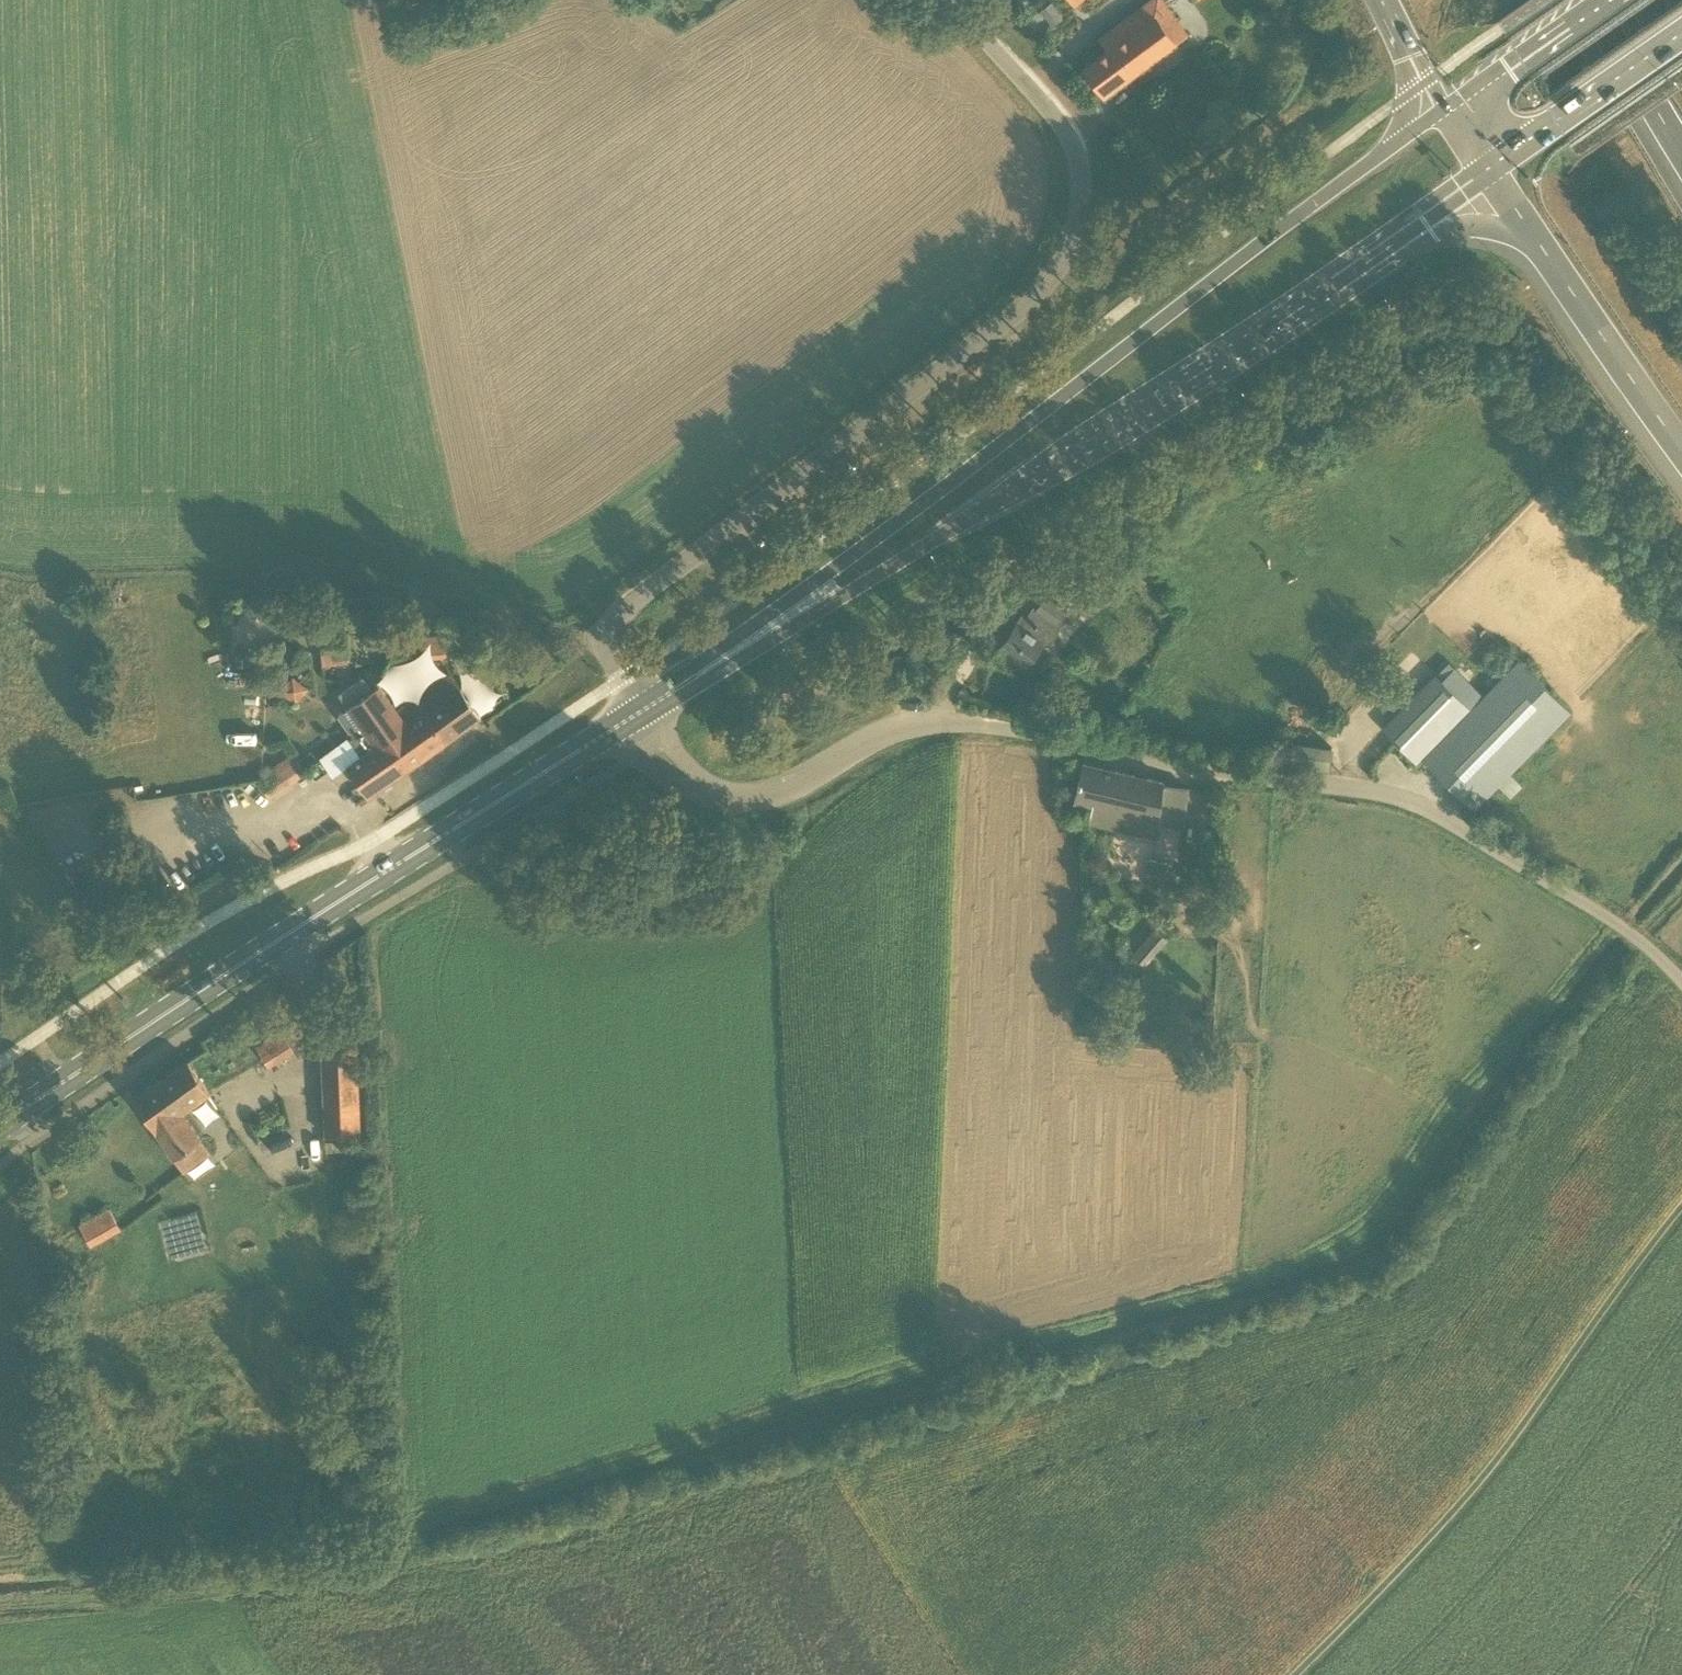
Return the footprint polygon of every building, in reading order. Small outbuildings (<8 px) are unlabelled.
[(1173,42),(1155,17),(1167,8),(1161,0),(1146,0),(1099,37),(1109,49),(1085,68),(1105,96),(1173,42)] [(1063,18),(1051,2),(1042,9),(1053,24),(1063,18)] [(1060,626),(1059,622),(1068,609),(1046,595),(1036,610),(1039,612),(1034,618),(1024,611),(999,647),(1028,666),(1031,661),(1044,642),(1048,642),(1051,640),(1055,638),(1059,632),(1060,626)] [(349,663),(345,625),(320,627),(324,664),(349,663)] [(394,661),(448,657),(446,636),(393,640),(394,661)] [(1474,809),(1571,710),(1518,660),(1495,684),(1465,655),(1454,667),(1450,664),(1384,729),(1416,762),(1421,757),(1474,809)] [(369,797),(462,731),(483,717),(460,684),(451,671),(441,678),(399,707),(383,684),(374,690),(364,675),(340,693),(350,707),(340,714),(353,734),(323,757),(337,775),(348,768),(369,797)] [(1329,770),(1332,747),(1293,741),(1290,764),(1329,770)] [(269,797),(295,780),(306,773),(294,754),(256,778),(269,797)] [(1165,786),(1165,782),(1084,763),(1075,802),(1094,806),(1089,825),(1158,840),(1160,821),(1184,824),(1189,789),(1165,786)] [(1167,861),(1149,860),(1147,881),(1147,884),(1164,885),(1167,861)] [(1134,955),(1146,966),(1169,939),(1155,928),(1134,955)] [(269,1068),(295,1052),(282,1031),(257,1046),(269,1068)] [(326,1136),(361,1135),(357,1047),(321,1049),(326,1136)] [(185,1112),(211,1094),(189,1060),(135,1099),(184,1172),(212,1153),(185,1112)] [(91,1247),(122,1230),(110,1208),(79,1225),(91,1247)]
